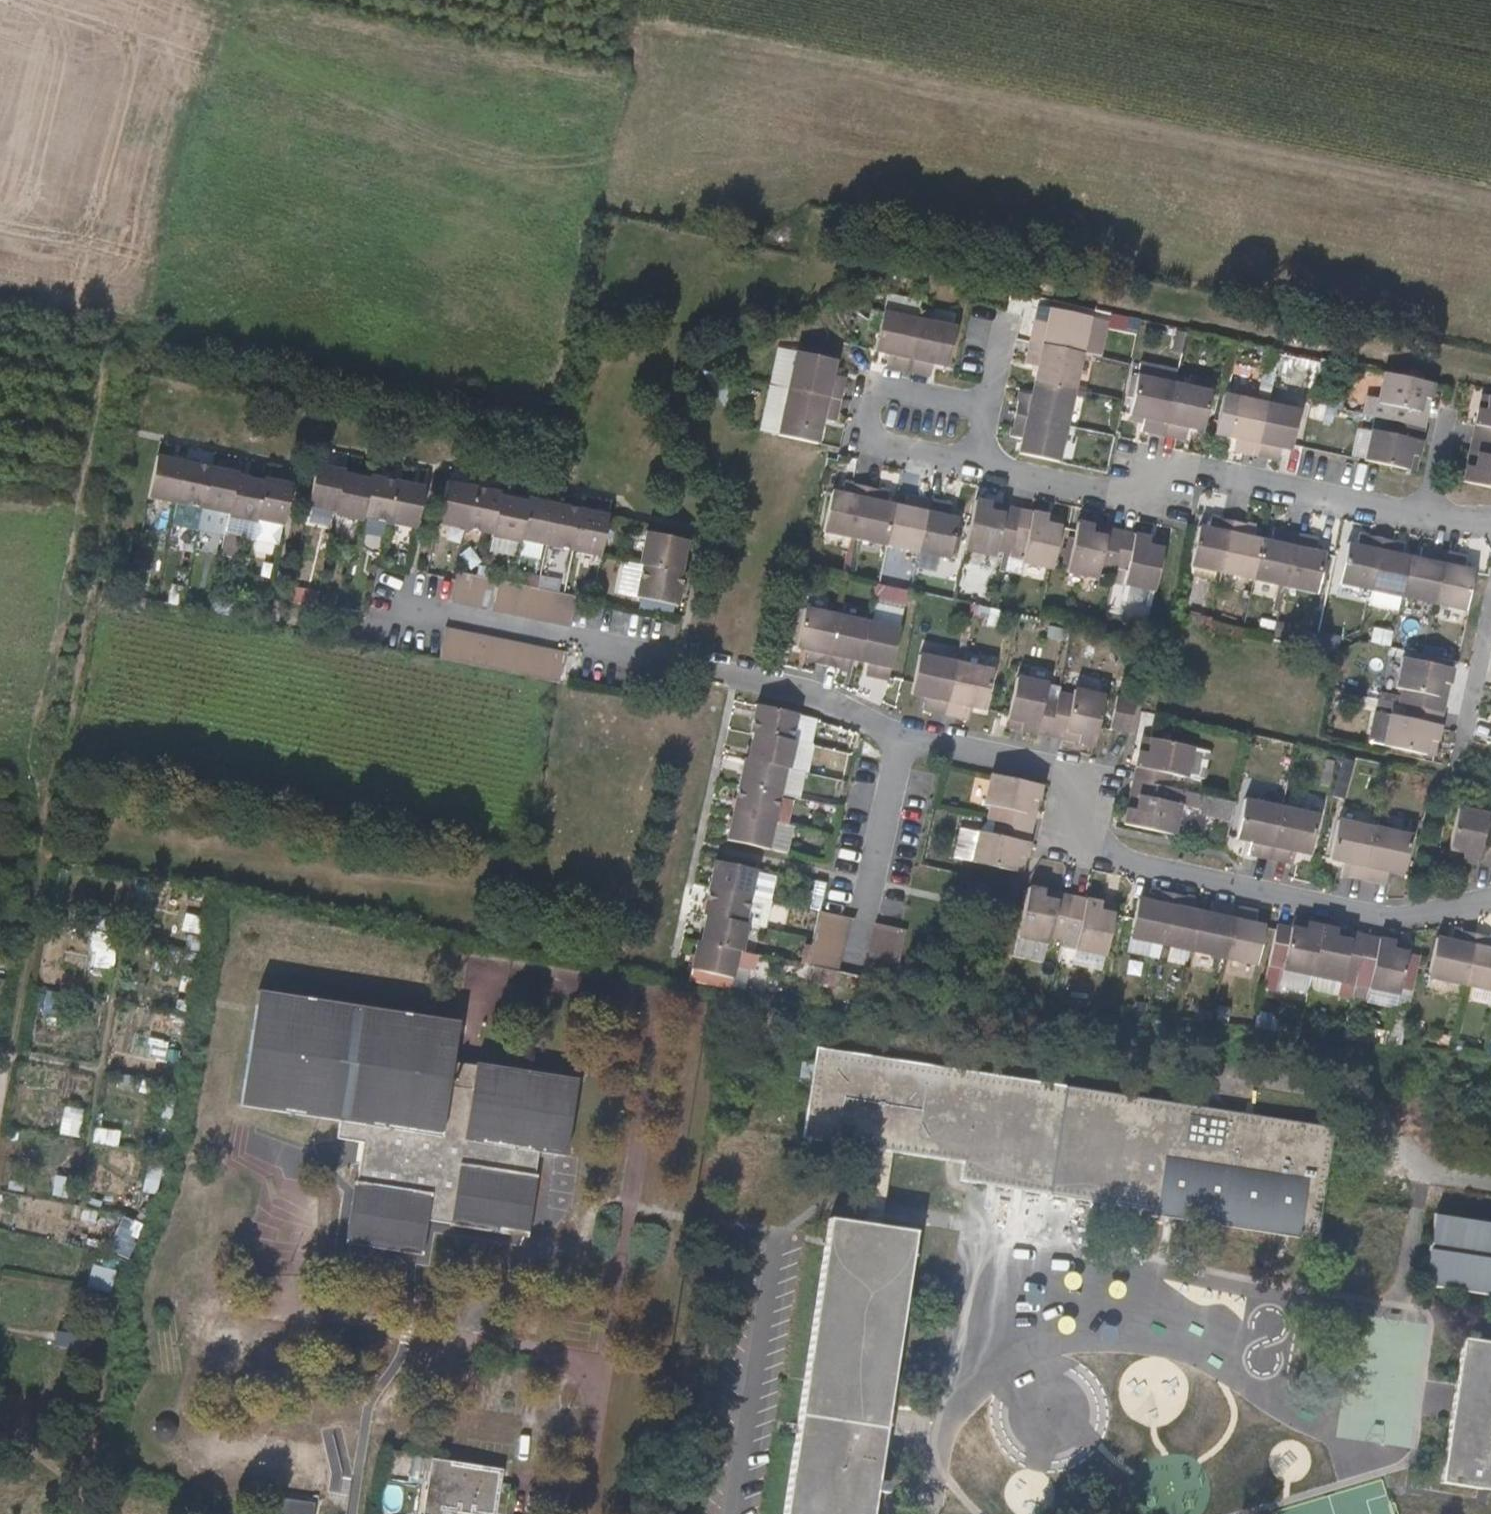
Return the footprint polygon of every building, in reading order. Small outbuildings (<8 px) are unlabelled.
[(1033,315),(1029,336),(1080,347),(1088,311),(1050,302),(1047,317),(1033,315)] [(911,366),(922,314),(886,306),(878,345),(891,347),(889,362),(911,366)] [(959,322),(922,314),(911,366),(934,371),(937,358),(951,361),(959,322)] [(1037,361),(1034,374),(1072,383),(1080,347),(1029,336),(1024,357),(1037,361)] [(1168,407),(1179,356),(1141,348),(1134,387),(1148,391),(1146,403),(1168,407)] [(792,350),(784,386),(836,398),(841,376),(828,372),(831,359),(792,350)] [(1215,364),(1179,356),(1168,407),(1190,412),(1192,400),(1207,403),(1215,364)] [(1240,423),(1263,427),(1273,376),(1229,367),(1221,406),(1241,410),(1240,423)] [(1434,379),(1383,369),(1378,396),(1384,398),(1382,411),(1387,413),(1417,420),(1422,393),(1430,393),(1434,379)] [(1018,387),(1013,407),(1065,418),(1072,383),(1034,374),(1031,388),(1018,387)] [(1273,376),(1263,427),(1284,432),(1286,421),(1296,422),(1303,383),(1273,376)] [(836,398),(784,386),(776,422),(815,432),(818,417),(831,420),(836,398)] [(1490,391),(1482,390),(1479,403),(1488,405),(1490,391)] [(1479,403),(1473,432),(1481,434),(1490,436),(1490,391),(1488,405),(1479,403)] [(1422,393),(1417,420),(1424,421),(1430,393),(1422,393)] [(1021,432),(1018,450),(1056,458),(1065,418),(1013,407),(1008,429),(1021,432)] [(1417,420),(1387,413),(1384,428),(1371,426),(1366,455),(1407,465),(1411,449),(1418,450),(1424,421),(1417,420)] [(1481,434),(1473,432),(1467,461),(1475,463),(1481,434)] [(1481,434),(1475,463),(1467,461),(1464,476),(1490,481),(1490,436),(1481,434)] [(1411,449),(1407,465),(1415,466),(1418,450),(1411,449)] [(156,455),(147,498),(174,503),(182,461),(156,455)] [(182,461),(174,503),(200,508),(208,466),(182,461)] [(330,511),(337,473),(337,469),(312,465),(305,506),(330,511)] [(208,466),(200,508),(227,514),(233,474),(234,471),(208,466)] [(356,516),(363,477),(337,473),(330,511),(330,516),(355,521),(356,516)] [(233,474),(227,514),(226,516),(253,521),(254,518),(261,479),(233,474)] [(384,521),(392,480),(363,475),(363,477),(356,516),(384,521)] [(261,477),(261,479),(254,518),(279,523),(286,482),(261,477)] [(420,486),(392,480),(384,521),(412,527),(420,486)] [(434,521),(466,527),(474,486),(442,480),(434,521)] [(825,529),(856,536),(867,484),(847,480),(844,494),(833,490),(825,529)] [(856,536),(887,543),(894,504),(887,502),(889,489),(867,484),(856,536)] [(474,486),(466,527),(490,532),(498,493),(498,491),(474,486)] [(498,493),(490,532),(489,538),(516,543),(516,538),(523,498),(498,493)] [(887,543),(918,549),(929,497),(907,493),(904,506),(894,504),(887,543)] [(523,498),(516,538),(543,543),(551,502),(524,496),(523,498)] [(990,508),(991,499),(975,496),(965,545),(993,551),(996,542),(1010,545),(1011,542),(1017,512),(990,508)] [(929,497),(918,549),(949,556),(957,517),(948,515),(950,501),(929,497)] [(1019,505),(991,499),(990,508),(1017,512),(1019,505)] [(551,502),(543,543),(571,548),(578,507),(551,502)] [(1019,505),(1017,512),(1011,542),(1023,544),(1021,557),(1053,564),(1062,522),(1046,519),(1047,510),(1019,505)] [(578,507),(571,548),(598,553),(605,512),(578,507)] [(1063,513),(1047,510),(1046,519),(1062,522),(1063,513)] [(1224,572),(1235,520),(1212,515),(1210,528),(1200,526),(1192,565),(1224,572)] [(1114,568),(1115,562),(1121,534),(1094,529),(1095,520),(1079,517),(1069,567),(1097,573),(1099,565),(1114,568)] [(1122,525),(1095,520),(1094,529),(1121,534),(1122,525)] [(1256,524),(1235,520),(1224,572),(1255,578),(1263,539),(1254,537),(1256,524)] [(219,555),(223,527),(209,524),(205,553),(219,555)] [(1121,534),(1115,562),(1129,565),(1126,579),(1157,585),(1165,542),(1152,540),(1153,532),(1122,525),(1121,534)] [(237,530),(223,527),(219,555),(232,559),(237,530)] [(1272,541),(1263,539),(1255,578),(1285,585),(1295,533),(1274,528),(1272,541)] [(1341,577),(1373,584),(1383,533),(1361,529),(1358,542),(1349,541),(1341,577)] [(639,557),(643,557),(682,564),(687,538),(644,531),(639,557)] [(1152,540),(1165,542),(1166,534),(1153,532),(1152,540)] [(1317,537),(1295,533),(1285,585),(1318,591),(1326,552),(1316,551),(1317,537)] [(1383,533),(1373,584),(1377,585),(1395,589),(1405,591),(1413,553),(1403,552),(1405,538),(1383,533)] [(1421,555),(1413,553),(1405,591),(1434,597),(1445,546),(1424,542),(1421,555)] [(1466,551),(1445,546),(1434,597),(1467,604),(1474,566),(1464,564),(1466,551)] [(682,564),(643,557),(638,585),(680,593),(685,565),(682,564)] [(462,601),(468,571),(454,568),(449,598),(462,601)] [(483,574),(468,571),(462,601),(477,604),(483,574)] [(496,577),(483,574),(477,604),(490,607),(496,577)] [(508,579),(496,577),(490,607),(504,609),(508,579)] [(522,582),(508,579),(504,609),(517,612),(522,582)] [(535,585),(522,582),(517,612),(530,615),(535,585)] [(549,587),(535,585),(530,615),(543,617),(549,587)] [(1395,589),(1377,585),(1373,601),(1392,605),(1395,589)] [(561,590),(549,587),(543,617),(556,620),(561,590)] [(1395,589),(1392,605),(1402,607),(1405,591),(1395,589)] [(574,592),(561,590),(556,620),(569,622),(574,592)] [(828,666),(838,614),(806,607),(798,646),(807,648),(805,661),(828,666)] [(868,620),(838,614),(828,666),(848,670),(850,658),(860,660),(868,620)] [(902,627),(868,620),(860,660),(867,661),(865,674),(892,679),(902,627)] [(442,628),(437,656),(451,659),(456,630),(442,628)] [(456,630),(451,659),(466,662),(471,633),(456,630)] [(471,633),(466,662),(479,665),(484,636),(471,633)] [(484,636),(479,665),(492,667),(498,639),(484,636)] [(506,670),(510,641),(498,639),(492,667),(506,670)] [(506,670),(519,672),(524,644),(510,641),(506,670)] [(519,672),(533,675),(538,647),(524,644),(519,672)] [(533,675),(544,677),(549,649),(538,647),(533,675)] [(544,677),(551,679),(559,680),(563,652),(549,649),(544,677)] [(1404,699),(1409,701),(1437,707),(1442,680),(1450,680),(1454,664),(1406,654),(1400,683),(1406,685),(1404,699)] [(926,704),(924,717),(946,722),(956,669),(920,662),(912,701),(926,704)] [(956,669),(946,722),(969,727),(970,713),(985,715),(993,677),(956,669)] [(1442,680),(1437,707),(1445,708),(1450,680),(1442,680)] [(1019,729),(1018,737),(1047,743),(1049,735),(1054,706),(1041,704),(1043,691),(1013,685),(1004,726),(1019,729)] [(1129,728),(1133,707),(1136,696),(1118,693),(1111,725),(1129,728)] [(1055,702),(1054,706),(1049,735),(1075,740),(1074,749),(1090,753),(1101,703),(1071,697),(1070,704),(1055,702)] [(1437,707),(1409,701),(1407,713),(1394,712),(1388,742),(1429,751),(1431,736),(1438,736),(1445,708),(1437,707)] [(749,742),(751,742),(792,751),(797,724),(754,715),(749,742)] [(1004,726),(1003,734),(1018,737),(1019,729),(1004,726)] [(1142,733),(1139,749),(1146,751),(1150,735),(1142,733)] [(1049,735),(1047,743),(1074,749),(1075,740),(1049,735)] [(1146,751),(1139,749),(1133,778),(1140,780),(1202,792),(1204,780),(1185,776),(1191,744),(1150,735),(1146,751)] [(1431,736),(1429,751),(1435,752),(1438,736),(1431,736)] [(792,751),(751,742),(745,769),(785,778),(788,778),(794,752),(792,751)] [(1210,748),(1191,744),(1185,776),(1204,780),(1210,748)] [(785,778),(745,769),(743,768),(737,794),(779,803),(785,778)] [(1140,780),(1133,778),(1127,806),(1134,808),(1140,780)] [(1134,808),(1127,806),(1124,822),(1173,832),(1178,803),(1224,812),(1227,798),(1202,792),(1140,780),(1134,808)] [(978,828),(983,829),(1012,835),(1017,807),(1025,808),(1028,792),(980,783),(974,811),(981,813),(978,828)] [(779,803),(737,794),(732,819),(774,827),(779,803)] [(1261,863),(1272,810),(1235,802),(1227,842),(1241,845),(1238,858),(1261,863)] [(1017,807),(1012,835),(1020,836),(1025,808),(1017,807)] [(1307,818),(1272,810),(1261,863),(1284,867),(1286,855),(1299,858),(1307,818)] [(1488,869),(1489,861),(1490,852),(1490,833),(1483,831),(1485,818),(1455,810),(1446,851),(1461,855),(1460,864),(1488,869)] [(774,827),(732,819),(726,847),(767,856),(774,827)] [(1353,883),(1364,830),(1327,822),(1319,862),(1333,865),(1331,878),(1353,883)] [(968,840),(962,871),(1002,879),(1005,863),(1014,864),(1020,836),(1012,835),(983,829),(980,842),(968,840)] [(1400,838),(1364,830),(1353,883),(1375,888),(1377,875),(1392,878),(1400,838)] [(1444,860),(1460,864),(1461,855),(1446,851),(1444,860)] [(1002,879),(1011,881),(1014,864),(1005,863),(1002,879)] [(709,896),(771,908),(776,883),(756,879),(757,876),(715,868),(709,896)] [(1042,906),(1043,899),(1025,895),(1015,943),(1044,949),(1045,943),(1060,946),(1061,940),(1067,911),(1042,906)] [(705,924),(749,934),(766,938),(772,909),(771,908),(709,896),(703,924),(705,924)] [(1161,953),(1171,900),(1150,896),(1148,909),(1135,907),(1127,946),(1161,953)] [(1069,904),(1043,899),(1042,906),(1067,911),(1069,904)] [(1191,959),(1199,919),(1191,917),(1193,905),(1171,900),(1161,953),(1191,959)] [(1069,904),(1067,911),(1061,940),(1075,942),(1073,955),(1104,961),(1112,920),(1096,917),(1097,910),(1069,904)] [(1222,966),(1232,913),(1210,909),(1208,921),(1199,919),(1191,959),(1222,966)] [(1113,913),(1097,910),(1096,917),(1112,920),(1113,913)] [(816,912),(813,926),(844,932),(847,919),(816,912)] [(1252,917),(1232,913),(1222,966),(1253,972),(1261,933),(1251,930),(1252,917)] [(700,950),(738,958),(744,959),(749,934),(705,924),(700,950)] [(875,925),(872,938),(903,944),(906,931),(875,925)] [(813,926),(811,939),(842,945),(844,932),(813,926)] [(1289,927),(1288,936),(1302,939),(1303,930),(1289,927)] [(1279,977),(1309,982),(1319,933),(1303,930),(1302,939),(1288,936),(1274,934),(1264,989),(1277,990),(1279,977)] [(1353,985),(1354,980),(1360,950),(1332,944),(1333,936),(1319,933),(1309,982),(1337,987),(1337,982),(1353,985)] [(1360,950),(1361,942),(1333,936),(1332,944),(1360,950)] [(872,938),(869,951),(901,957),(903,944),(872,938)] [(1463,993),(1473,943),(1451,938),(1449,949),(1432,946),(1425,985),(1463,993)] [(811,939),(808,953),(839,959),(842,945),(811,939)] [(1395,999),(1402,958),(1391,956),(1392,948),(1361,942),(1360,950),(1354,980),(1366,982),(1364,993),(1393,999),(1395,999)] [(1473,943),(1463,993),(1490,999),(1490,946),(1473,943)] [(1402,958),(1404,950),(1392,948),(1391,956),(1402,958)] [(697,950),(690,984),(731,992),(738,958),(700,950),(697,950)] [(1385,1041),(1399,1042),(1419,954),(1404,950),(1402,958),(1395,999),(1393,999),(1385,1041)] [(869,951),(867,965),(898,971),(901,957),(869,951)] [(839,959),(808,953),(805,966),(836,971),(839,959)] [(867,965),(864,979),(895,983),(898,971),(867,965)] [(731,992),(690,984),(689,989),(734,998),(731,992)] [(535,1172),(536,1166),(539,1150),(567,1155),(580,1077),(453,1058),(459,1020),(258,988),(241,1102),(340,1118),(339,1125),(338,1135),(363,1139),(355,1183),(345,1241),(422,1253),(428,1218),(453,1222),(452,1224),(528,1235),(531,1220),(538,1174),(535,1172)] [(874,1148),(892,1151),(962,1161),(961,1179),(1156,1209),(1156,1215),(1299,1237),(1300,1231),(1319,1233),(1335,1127),(817,1047),(804,1138),(874,1148)] [(868,1196),(885,1200),(892,1151),(874,1148),(868,1196)] [(881,1226),(885,1200),(868,1196),(864,1224),(881,1226)] [(1490,1295),(1490,1223),(1435,1214),(1425,1285),(1490,1295)] [(881,1226),(864,1224),(829,1219),(784,1513),(873,1513),(916,1231),(881,1226)] [(1462,1338),(1441,1482),(1490,1489),(1490,1342),(1462,1338)] [(412,1455),(409,1480),(425,1482),(428,1457),(412,1455)] [(469,1511),(491,1513),(492,1513),(500,1468),(431,1457),(422,1513),(429,1513),(439,1513),(441,1506),(454,1508),(455,1502),(470,1504),(469,1511)] [(315,1502),(293,1498),(276,1496),(273,1513),(313,1513),(315,1502)] [(454,1508),(469,1511),(470,1504),(455,1502),(454,1508)]
